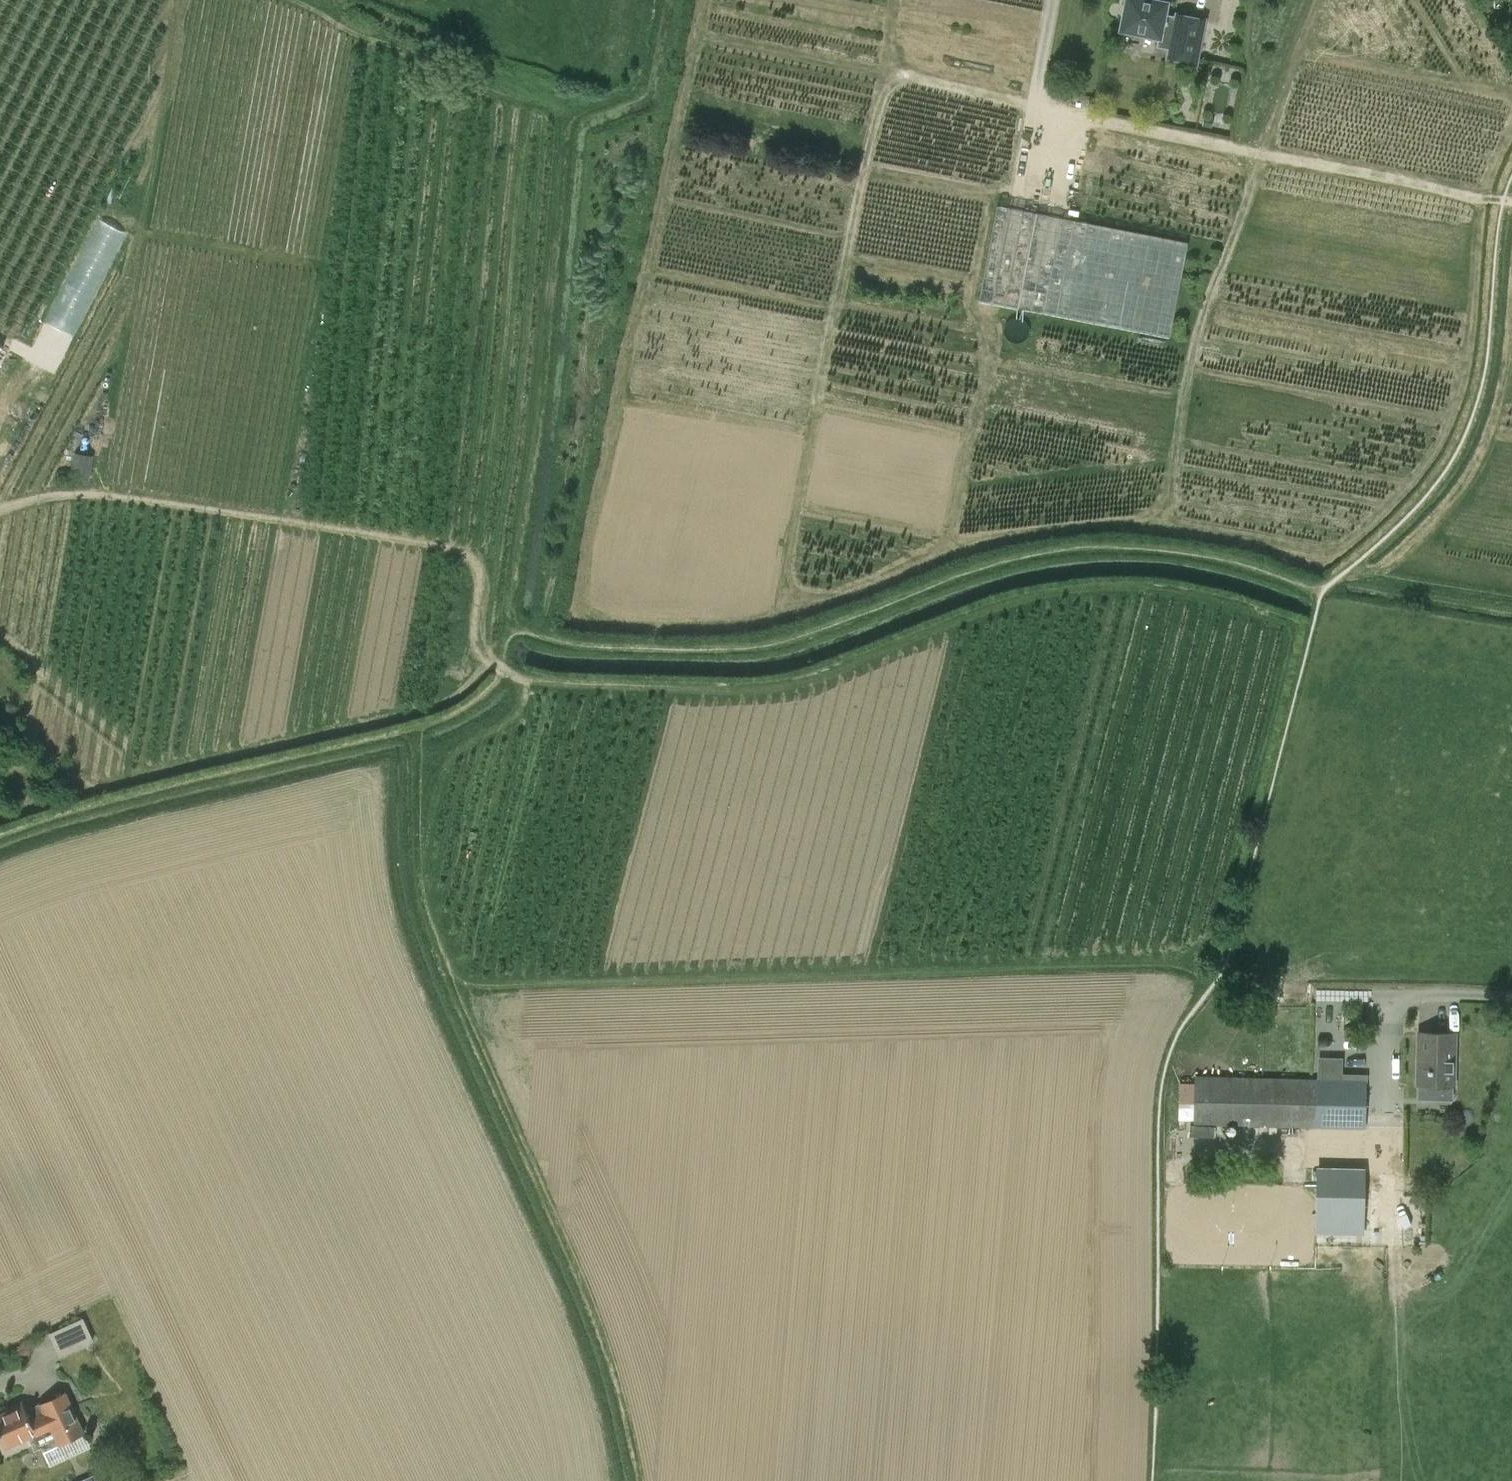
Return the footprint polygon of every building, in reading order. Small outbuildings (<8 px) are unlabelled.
[(1121,29),(1159,36),(1157,46),(1170,48),(1169,57),(1196,62),(1205,19),(1177,13),(1177,16),(1165,13),(1167,1),(1161,0),(1126,0),(1121,29)] [(1203,129),(1212,131),(1214,123),(1205,121),(1203,129)] [(979,300),(1170,337),(1188,240),(997,204),(979,300)] [(75,454),(71,477),(89,479),(93,456),(75,454)] [(1454,1085),(1455,1032),(1419,1032),(1418,1084),(1454,1085)] [(1194,1124),(1319,1127),(1319,1135),(1337,1135),(1337,1128),(1366,1128),(1366,1079),(1195,1074),(1194,1100),(1178,1100),(1179,1119),(1194,1119),(1194,1124)] [(1317,1166),(1317,1230),(1364,1230),(1364,1192),(1374,1192),(1374,1167),(1317,1166)] [(1306,1194),(1317,1194),(1317,1170),(1306,1170),(1306,1194)] [(60,1356),(94,1340),(84,1318),(49,1333),(60,1356)] [(30,1437),(35,1450),(42,1446),(44,1451),(59,1444),(59,1445),(85,1433),(66,1393),(41,1405),(41,1404),(26,1411),(23,1403),(7,1410),(9,1414),(0,1418),(0,1435),(6,1448),(30,1437)]
